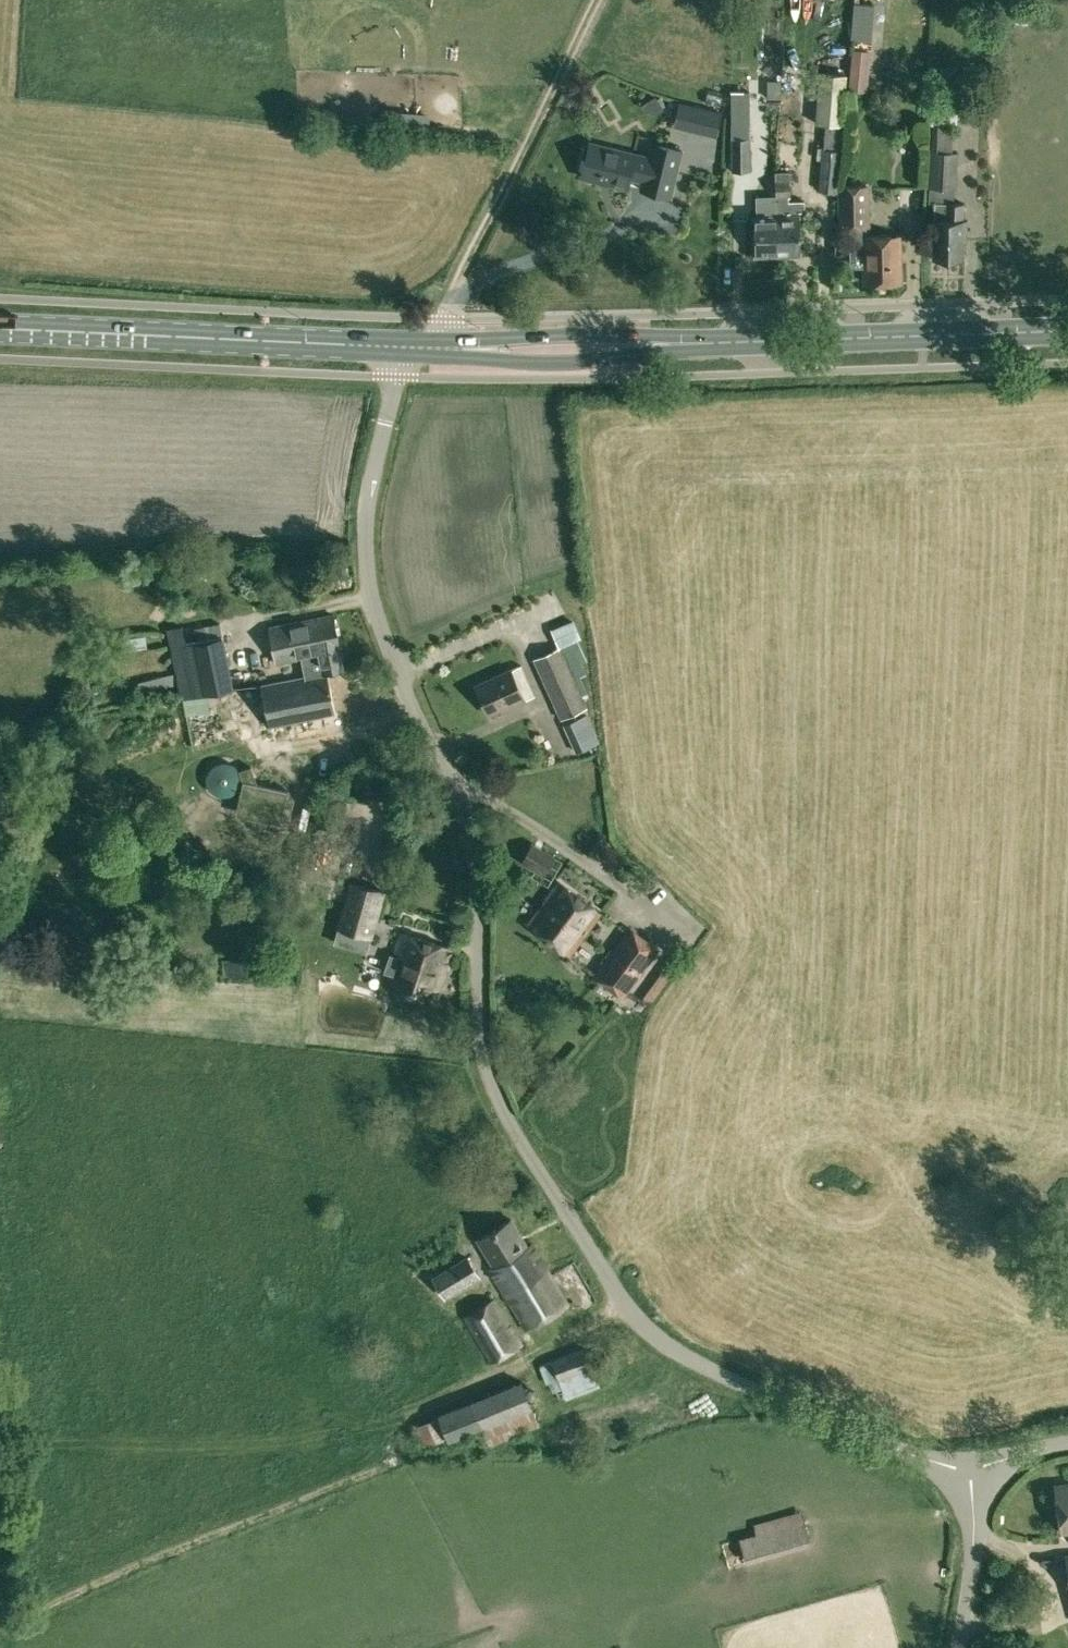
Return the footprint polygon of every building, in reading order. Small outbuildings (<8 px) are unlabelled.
[(866,90),(869,51),(853,49),(850,89),(866,90)] [(796,69),(788,78),(803,92),(812,83),(796,69)] [(820,73),(815,121),(826,122),(843,124),(846,75),(820,73)] [(767,98),(780,98),(781,80),(767,80),(767,98)] [(749,91),(731,91),(732,138),(750,138),(749,91)] [(655,95),(640,104),(644,110),(658,113),(664,109),(655,95)] [(721,112),(681,101),(674,126),(715,136),(721,112)] [(942,104),(941,112),(954,112),(954,104),(942,104)] [(843,124),(826,122),(824,147),(842,149),(843,124)] [(750,138),(732,138),(732,172),(751,172),(750,138)] [(590,142),(582,176),(627,187),(629,180),(642,183),(641,187),(670,195),(682,149),(652,142),(647,159),(635,156),(636,153),(590,142)] [(842,149),(824,147),(823,147),(819,189),(838,192),(842,149)] [(929,186),(955,187),(957,152),(931,151),(929,186)] [(777,216),(778,252),(800,252),(799,218),(806,217),(805,199),(790,200),(789,171),(775,171),(776,179),(774,179),(775,196),(775,201),(776,216),(777,216)] [(840,186),(838,225),(869,225),(868,186),(840,186)] [(755,253),(778,252),(777,216),(776,216),(775,201),(775,196),(756,196),(756,215),(754,215),(755,253)] [(911,212),(929,213),(929,196),(912,196),(911,212)] [(964,203),(954,202),(935,202),(935,219),(934,219),(934,256),(963,256),(963,238),(967,238),(967,220),(964,220),(964,203)] [(853,238),(849,241),(850,261),(854,267),(866,267),(866,282),(901,281),(900,235),(865,236),(865,238),(853,238)] [(303,660),(306,676),(327,671),(344,668),(333,614),(268,627),(276,666),(303,660)] [(553,628),(560,646),(583,697),(588,695),(579,674),(585,672),(572,641),(581,637),(574,619),(553,628)] [(156,631),(159,646),(172,646),(172,645),(185,643),(182,625),(156,631)] [(185,643),(172,645),(183,700),(207,695),(230,691),(234,690),(223,635),(185,643)] [(583,697),(560,646),(533,658),(560,718),(587,706),(583,697)] [(521,665),(476,684),(488,712),(510,703),(511,705),(525,699),(520,688),(529,684),(521,665)] [(327,671),(306,676),(261,685),(269,725),(321,715),(335,712),(327,671)] [(583,716),(564,725),(570,738),(587,730),(589,730),(583,716)] [(570,738),(568,739),(574,753),(593,744),(587,730),(570,738)] [(581,761),(583,774),(592,773),(589,759),(581,761)] [(241,781),(242,777),(243,777),(243,780),(246,780),(243,790),(244,790),(244,791),(246,795),(248,799),(250,803),(251,808),(251,813),(256,814),(256,815),(278,819),(284,790),(287,790),(288,789),(256,782),(251,766),(250,766),(250,768),(241,771),(241,773),(239,770),(237,767),(235,764),(232,762),(229,761),(225,761),(222,761),(219,761),(215,763),(213,765),(210,767),(208,770),(207,773),(206,776),(206,780),(207,783),(208,786),(210,789),(212,792),(215,794),(218,795),(222,796),(225,796),(228,795),(232,794),(235,792),(237,790),(239,787),(241,784),(241,781)] [(520,861),(543,875),(555,855),(532,841),(520,861)] [(338,926),(373,935),(385,890),(351,880),(338,926)] [(528,923),(569,953),(600,911),(559,881),(528,923)] [(593,975),(623,997),(659,948),(629,926),(593,975)] [(390,987),(436,1001),(452,948),(403,933),(396,956),(398,957),(390,987)] [(641,998),(650,1004),(678,966),(669,960),(641,998)] [(528,1247),(511,1219),(478,1238),(495,1266),(491,1269),(525,1327),(567,1302),(532,1244),(528,1247)] [(433,1275),(446,1296),(480,1275),(467,1255),(433,1275)] [(463,1316),(490,1362),(523,1342),(497,1296),(463,1316)] [(541,1365),(547,1383),(559,1379),(564,1393),(597,1381),(592,1366),(608,1360),(602,1343),(541,1365)] [(439,1415),(448,1439),(449,1440),(481,1426),(532,1406),(522,1380),(439,1414),(439,1415)] [(539,1424),(532,1406),(481,1426),(488,1444),(539,1424)] [(448,1439),(439,1415),(415,1424),(424,1448),(448,1439)] [(1059,1533),(1067,1532),(1067,1483),(1053,1484),(1059,1533)] [(741,1537),(747,1560),(811,1543),(804,1520),(741,1537)]
